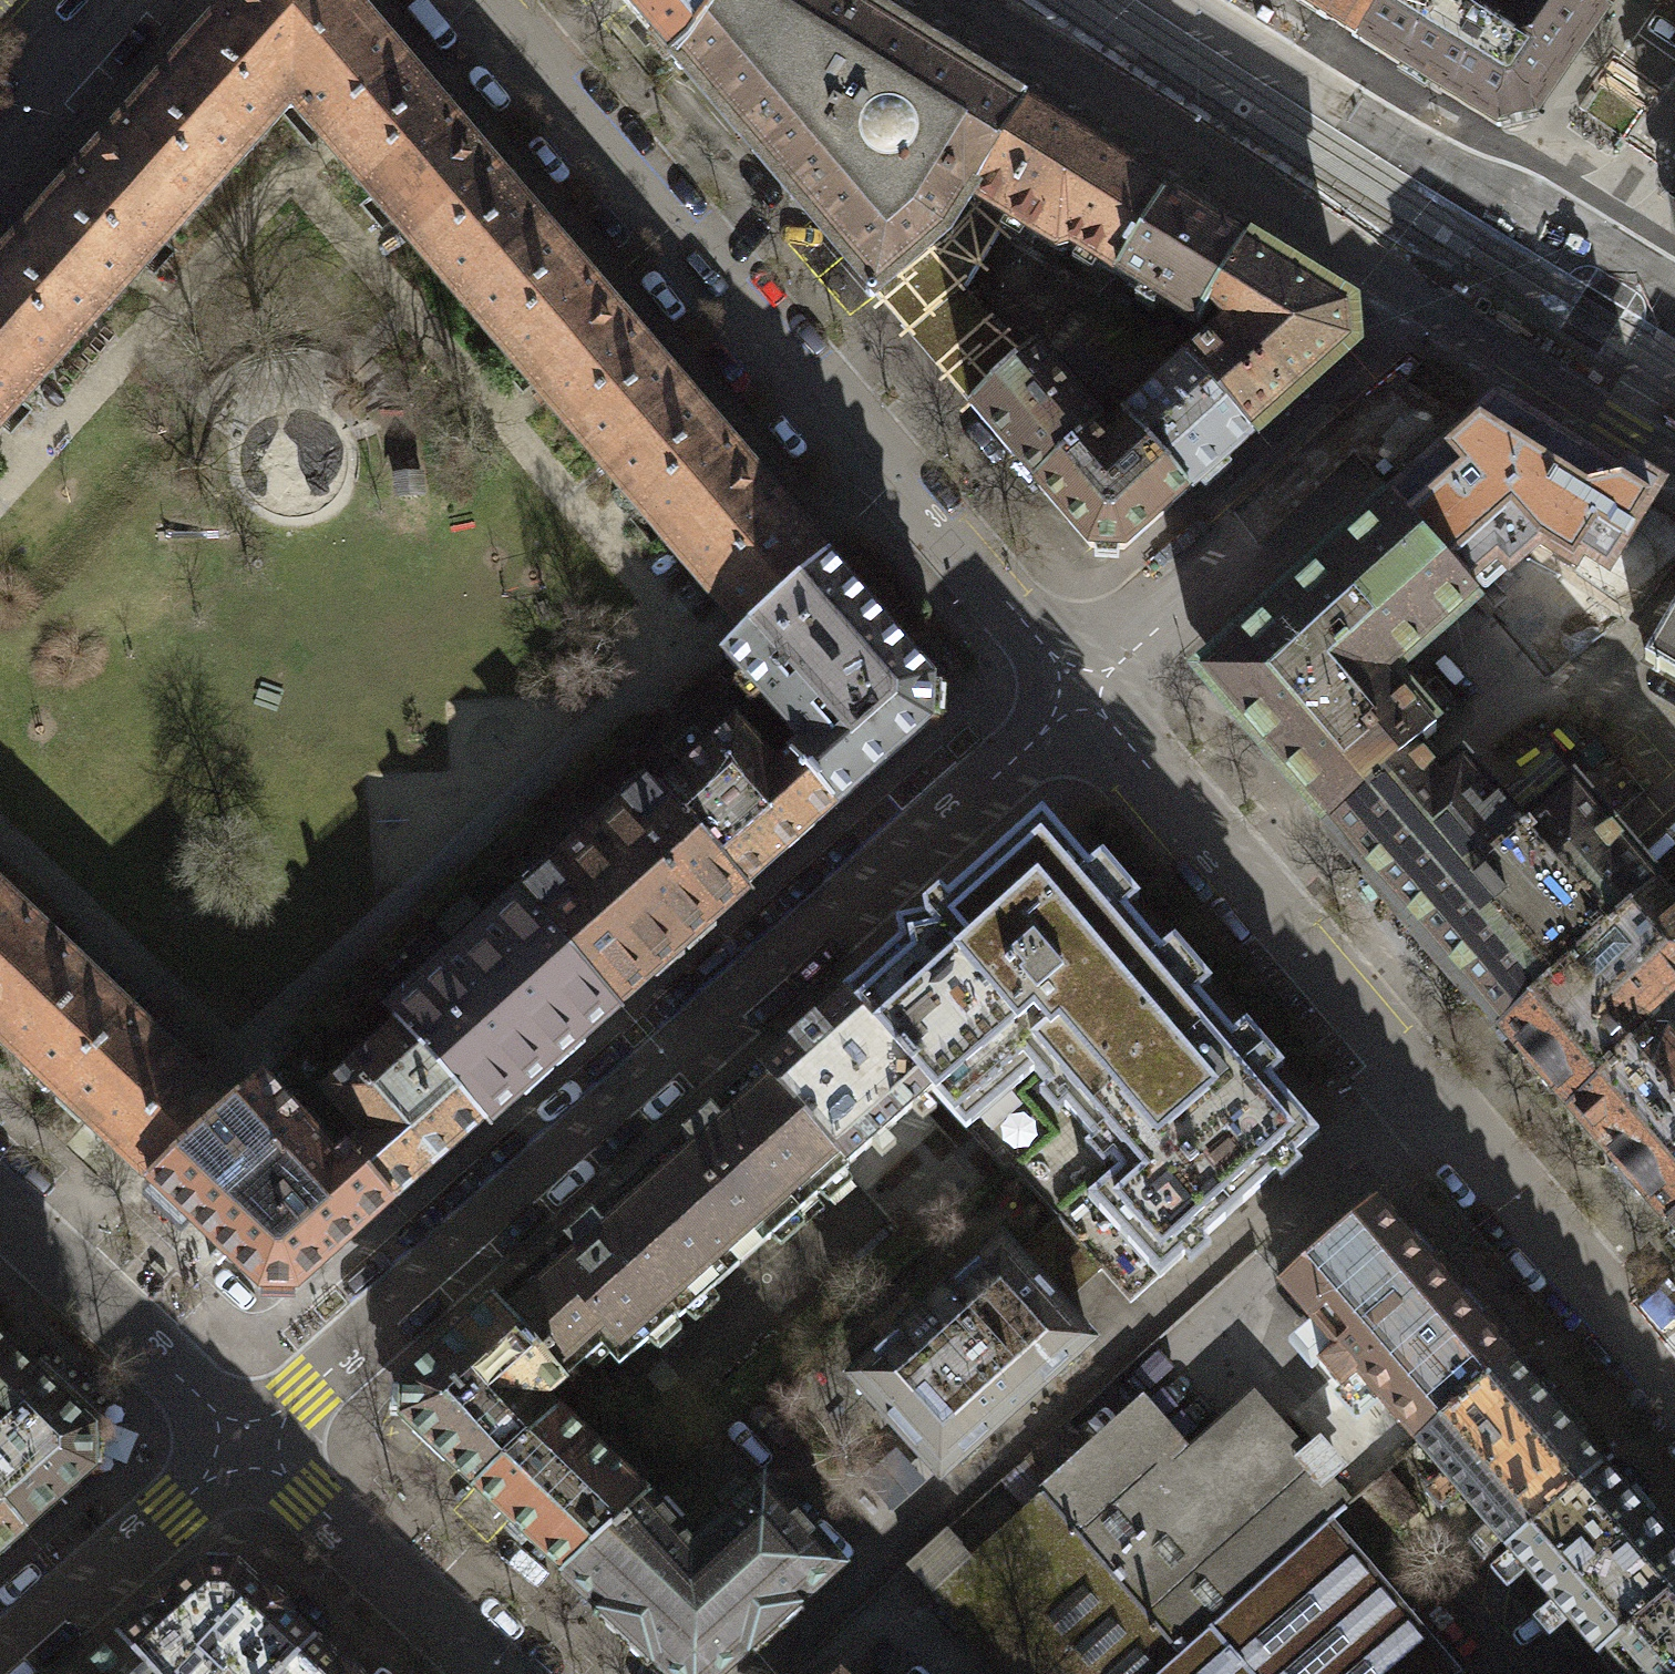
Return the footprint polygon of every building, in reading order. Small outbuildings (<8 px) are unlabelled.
[(406,72),(344,0),(238,0),(225,14),(226,14),(170,77),(252,150),(291,107),(322,143),(406,72)] [(679,65),(724,0),(623,0),(679,65)] [(679,65),(875,295),(876,294),(930,249),(945,236),(970,197),(968,195),(1021,110),(1023,109),(849,0),(724,0),(679,65)] [(1358,40),(1386,0),(1294,0),(1341,30),(1358,40)] [(1606,14),(1587,0),(1386,0),(1358,40),(1498,126),(1533,118),(1606,14)] [(1606,14),(1615,0),(1587,0),(1606,14)] [(462,306),(545,235),(488,168),(491,165),(467,137),(464,140),(406,72),(322,143),(462,306)] [(252,150),(170,77),(110,143),(106,140),(83,166),(87,169),(26,236),(108,309),(252,150)] [(1005,219),(1056,250),(1067,250),(1069,247),(1117,277),(1165,199),(1021,110),(968,195),(970,197),(1005,219)] [(963,292),(1005,219),(970,197),(945,236),(930,249),(959,282),(956,284),(963,292)] [(1212,308),(1208,305),(1244,248),(1165,199),(1117,277),(1200,328),(1212,308)] [(603,469),(686,398),(627,329),(630,327),(607,301),(604,303),(545,235),(462,306),(603,469)] [(26,236),(0,265),(0,429),(108,309),(26,236)] [(1227,324),(1186,362),(1251,435),(1349,347),(1348,313),(1244,248),(1208,305),(1212,308),(1227,324)] [(959,282),(930,249),(876,294),(907,330),(956,284),(959,282)] [(1002,337),(963,292),(956,284),(907,330),(951,381),(1002,337)] [(972,409),(1036,483),(1098,430),(1101,428),(1036,351),(1004,379),(972,409)] [(1122,420),(1129,427),(1187,492),(1251,435),(1186,362),(1122,420)] [(746,636),(829,565),(810,543),(767,493),(770,490),(747,463),(744,466),(686,398),(603,469),(729,616),(746,636)] [(1508,572),(1540,544),(1542,544),(1551,537),(1581,555),(1586,546),(1613,562),(1614,562),(1658,490),(1628,471),(1622,482),(1498,406),(1392,501),(1468,585),(1496,559),(1508,572)] [(1122,550),(1187,492),(1129,427),(1110,444),(1098,430),(1036,483),(1091,547),(1122,550)] [(1392,501),(1199,676),(1233,715),(1329,825),(1413,749),(1414,751),(1436,731),(1407,698),(1408,697),(1391,678),(1480,598),(1468,585),(1392,501)] [(835,807),(929,724),(930,684),(829,565),(746,636),(724,658),(803,746),(790,756),(835,807)] [(1646,663),(1674,679),(1674,613),(1646,663)] [(659,793),(744,888),(835,807),(790,756),(775,769),(735,725),(659,793)] [(1413,749),(1329,825),(1371,875),(1502,1028),(1658,887),(1573,789),(1522,834),(1485,791),(1463,766),(1440,780),(1414,751),(1413,749)] [(521,901),(613,1004),(744,888),(659,793),(652,785),(521,901)] [(1042,813),(842,991),(843,993),(929,1089),(1003,1173),(1009,1169),(1056,1221),(1101,1271),(1130,1303),(1158,1278),(1160,1280),(1318,1136),(1254,1062),(1268,1050),(1246,1025),(1232,1036),(1182,977),(1195,965),(1175,941),(1161,952),(1110,892),(1123,881),(1102,856),(1089,868),(1042,813)] [(1646,1037),(1640,1030),(1674,1000),(1674,907),(1658,887),(1502,1028),(1570,1109),(1610,1075),(1606,1071),(1646,1037)] [(56,1094),(130,1016),(0,893),(0,1041),(56,1094)] [(397,1025),(483,1120),(613,1004),(521,901),(390,1017),(397,1025)] [(843,993),(759,1067),(846,1164),(929,1089),(843,993)] [(149,1181),(229,1111),(204,1087),(130,1016),(56,1094),(132,1166),(149,1181)] [(346,1151),(392,1202),(483,1120),(397,1025),(323,1091),(362,1136),(346,1151)] [(1646,1037),(1606,1071),(1610,1075),(1570,1109),(1669,1222),(1674,1217),(1674,1046),(1662,1032),(1651,1043),(1646,1037)] [(759,1067),(591,1218),(678,1315),(681,1318),(850,1168),(846,1164),(759,1067)] [(229,1111),(149,1181),(261,1287),(294,1288),(392,1202),(346,1151),(334,1161),(263,1080),(229,1111)] [(1417,1443),(1511,1363),(1373,1202),(1279,1282),(1417,1443)] [(591,1218),(495,1303),(565,1380),(601,1348),(618,1367),(678,1315),(591,1218)] [(1002,1244),(853,1377),(940,1474),(1090,1341),(1060,1308),(1101,1271),(1056,1221),(1016,1258),(1002,1244)] [(545,1399),(565,1380),(495,1303),(402,1385),(401,1421),(474,1489),(558,1413),(545,1399)] [(25,1530),(91,1470),(91,1449),(91,1431),(0,1345),(0,1502),(25,1530)] [(1507,1549),(1601,1468),(1511,1363),(1417,1443),(1507,1549)] [(1136,1413),(1110,1384),(1017,1468),(1041,1496),(1043,1494),(1127,1418),(1128,1419),(1136,1413)] [(1043,1494),(1181,1654),(1328,1525),(1346,1509),(1323,1482),(1339,1468),(1318,1445),(1302,1459),(1272,1426),(1193,1495),(1164,1463),(1178,1451),(1140,1409),(1136,1413),(1128,1419),(1127,1418),(1043,1494)] [(474,1489),(563,1573),(648,1497),(558,1413),(474,1489)] [(1674,1591),(1674,1555),(1601,1468),(1507,1549),(1599,1656),(1604,1651),(1674,1591)] [(1420,1508),(1388,1471),(1369,1487),(1401,1525),(1420,1508)] [(840,1565),(765,1482),(693,1547),(648,1497),(563,1573),(669,1673),(720,1673),(840,1565)] [(1043,1494),(1041,1496),(938,1589),(1011,1673),(1038,1673),(1042,1671),(1044,1673),(1158,1673),(1181,1654),(1043,1494)] [(25,1530),(0,1502),(0,1552),(25,1530)] [(1158,1673),(1447,1673),(1451,1670),(1328,1525),(1181,1654),(1158,1673)] [(118,1640),(148,1673),(282,1673),(313,1642),(236,1569),(197,1567),(118,1640)] [(1604,1651),(1624,1673),(1674,1673),(1674,1591),(1604,1651)] [(79,1673),(148,1673),(118,1640),(79,1673)] [(313,1642),(282,1673),(347,1673),(313,1642)]
